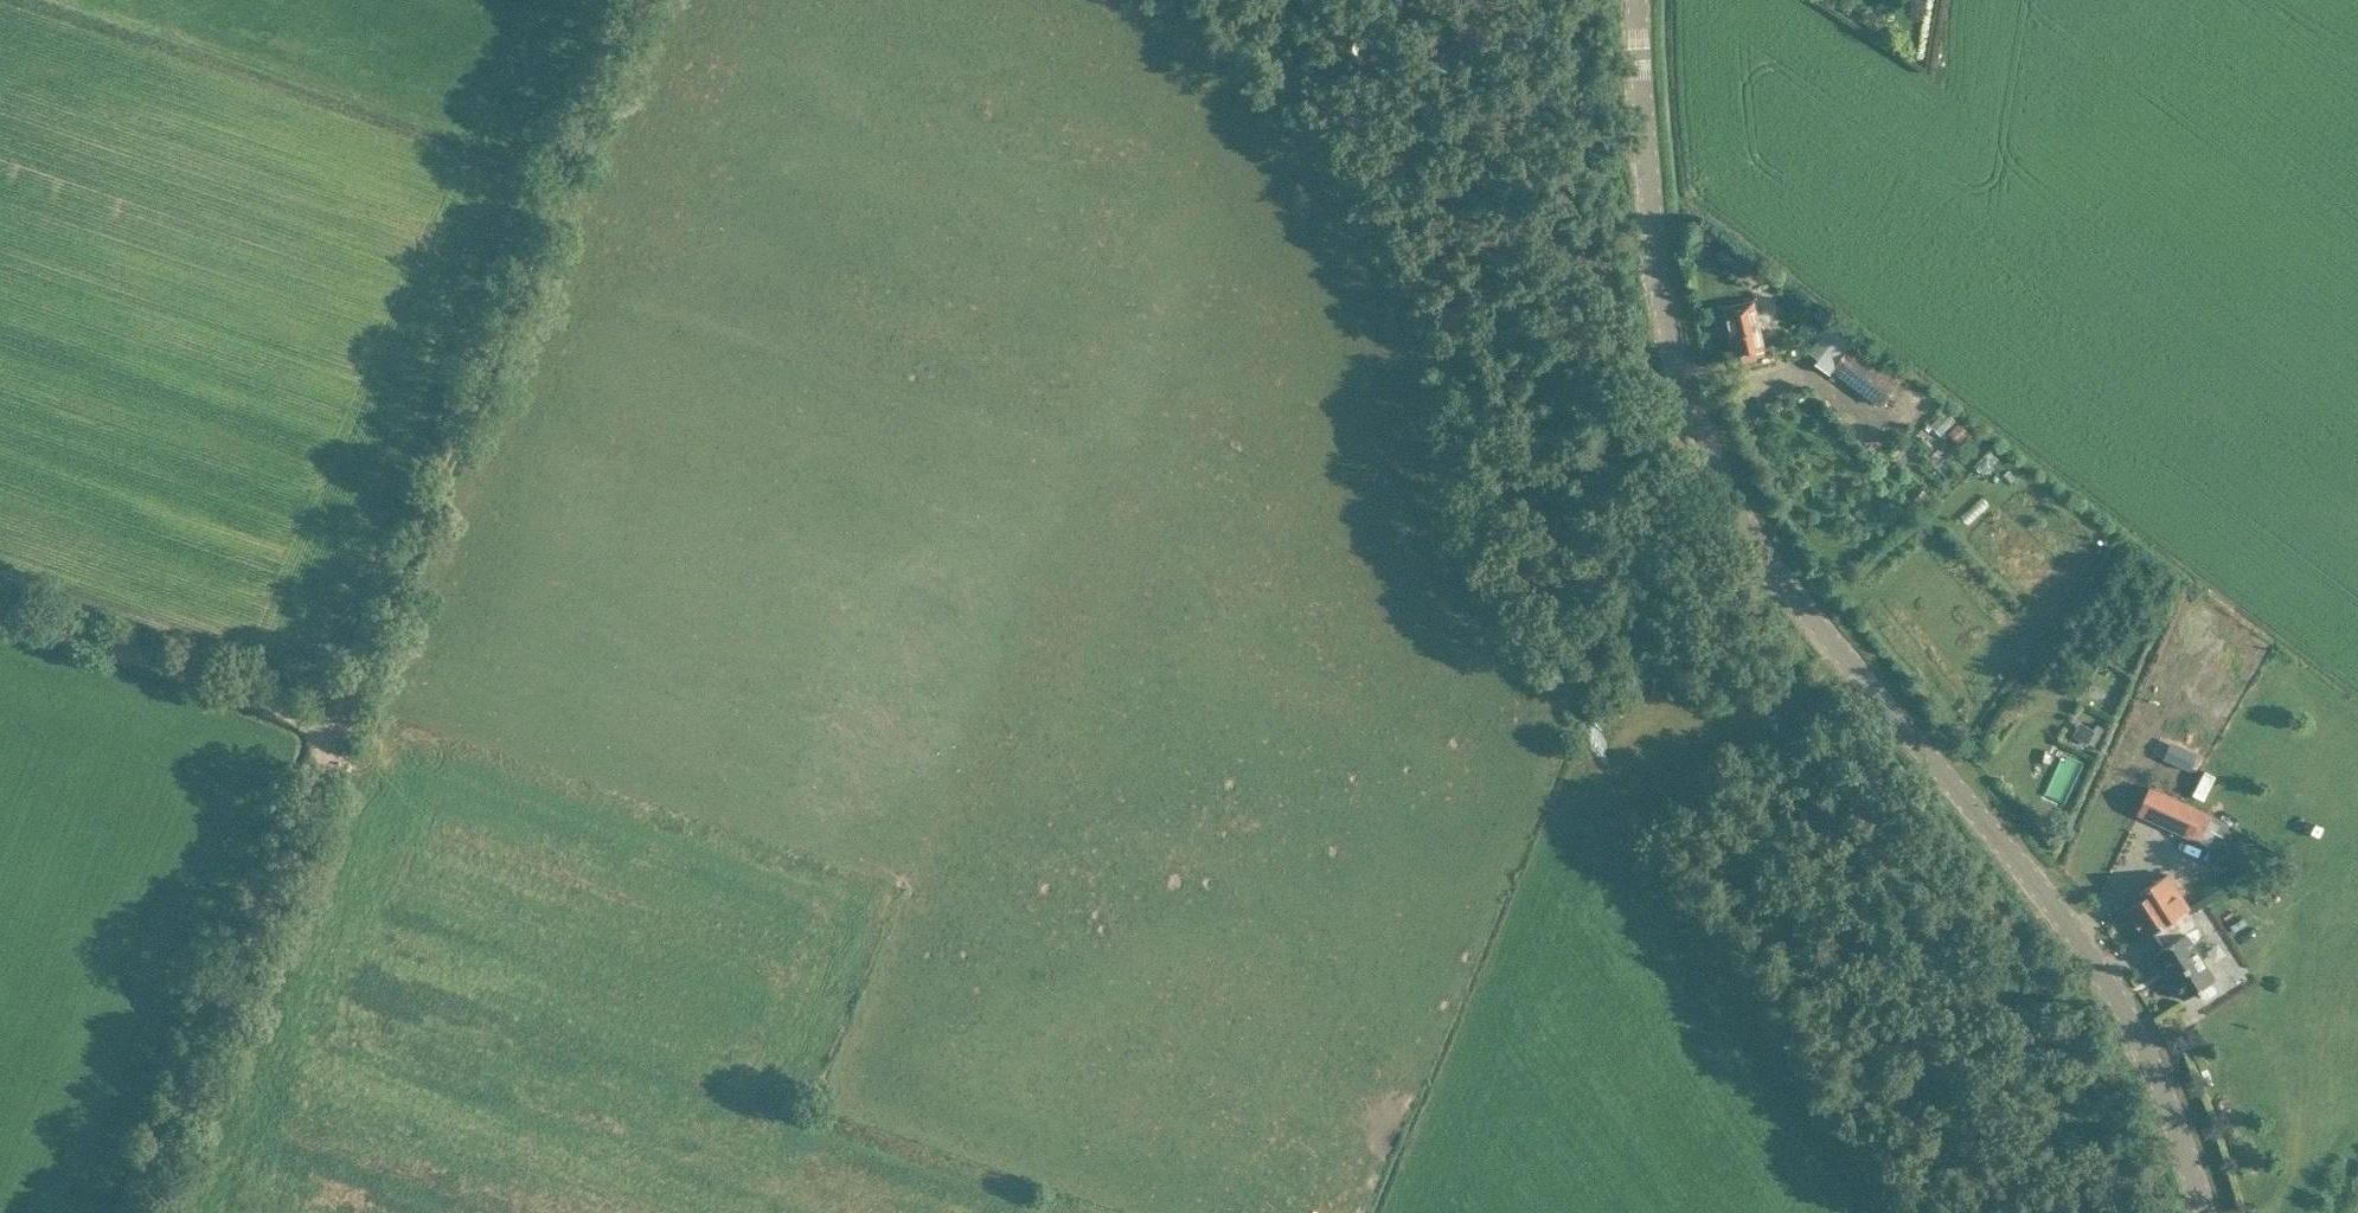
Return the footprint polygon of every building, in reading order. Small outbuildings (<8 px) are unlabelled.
[(1727,243),(1718,256),(1730,265),(1740,252),(1727,243)] [(1734,356),(1740,355),(1743,366),(1775,359),(1772,346),(1764,348),(1754,301),(1724,308),(1734,356)] [(1831,323),(1809,353),(1819,360),(1816,364),(1828,373),(1830,370),(1829,370),(1849,343),(1850,344),(1855,338),(1842,328),(1841,330),(1831,323)] [(1849,343),(1829,370),(1830,370),(1880,407),(1900,381),(1850,344),(1849,343)] [(1959,423),(1948,433),(1957,444),(1969,433),(1959,423)] [(1924,490),(1914,499),(1925,510),(1935,502),(1924,490)] [(2080,723),(2073,737),(2087,744),(2087,743),(2095,747),(2105,729),(2097,724),(2094,730),(2080,723)] [(2204,794),(2220,802),(2234,774),(2218,766),(2204,794)] [(2150,786),(2137,815),(2190,840),(2191,838),(2218,850),(2230,826),(2204,810),(2150,786)] [(2146,940),(2154,935),(2176,920),(2175,918),(2187,910),(2189,908),(2167,875),(2139,894),(2142,898),(2126,909),(2146,940)] [(2176,920),(2154,935),(2162,948),(2154,953),(2184,999),(2198,990),(2203,997),(2207,998),(2217,990),(2217,986),(2213,980),(2215,978),(2192,943),(2204,935),(2187,910),(2175,918),(2176,920)]
